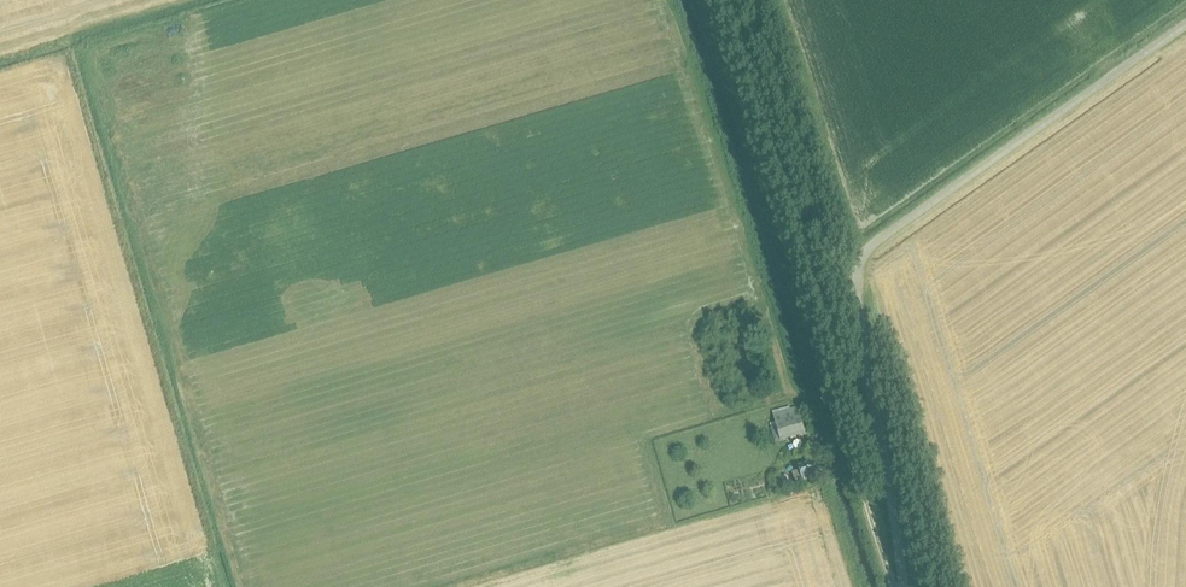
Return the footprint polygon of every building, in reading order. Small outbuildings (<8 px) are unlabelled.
[(776,427),(772,428),(776,443),(780,441),(805,434),(798,407),(790,409),(789,407),(772,412),(773,414),(776,427)] [(794,463),(782,467),(784,474),(796,470),(794,463)] [(793,473),(795,482),(818,475),(815,463),(799,467),(800,471),(793,473)]
